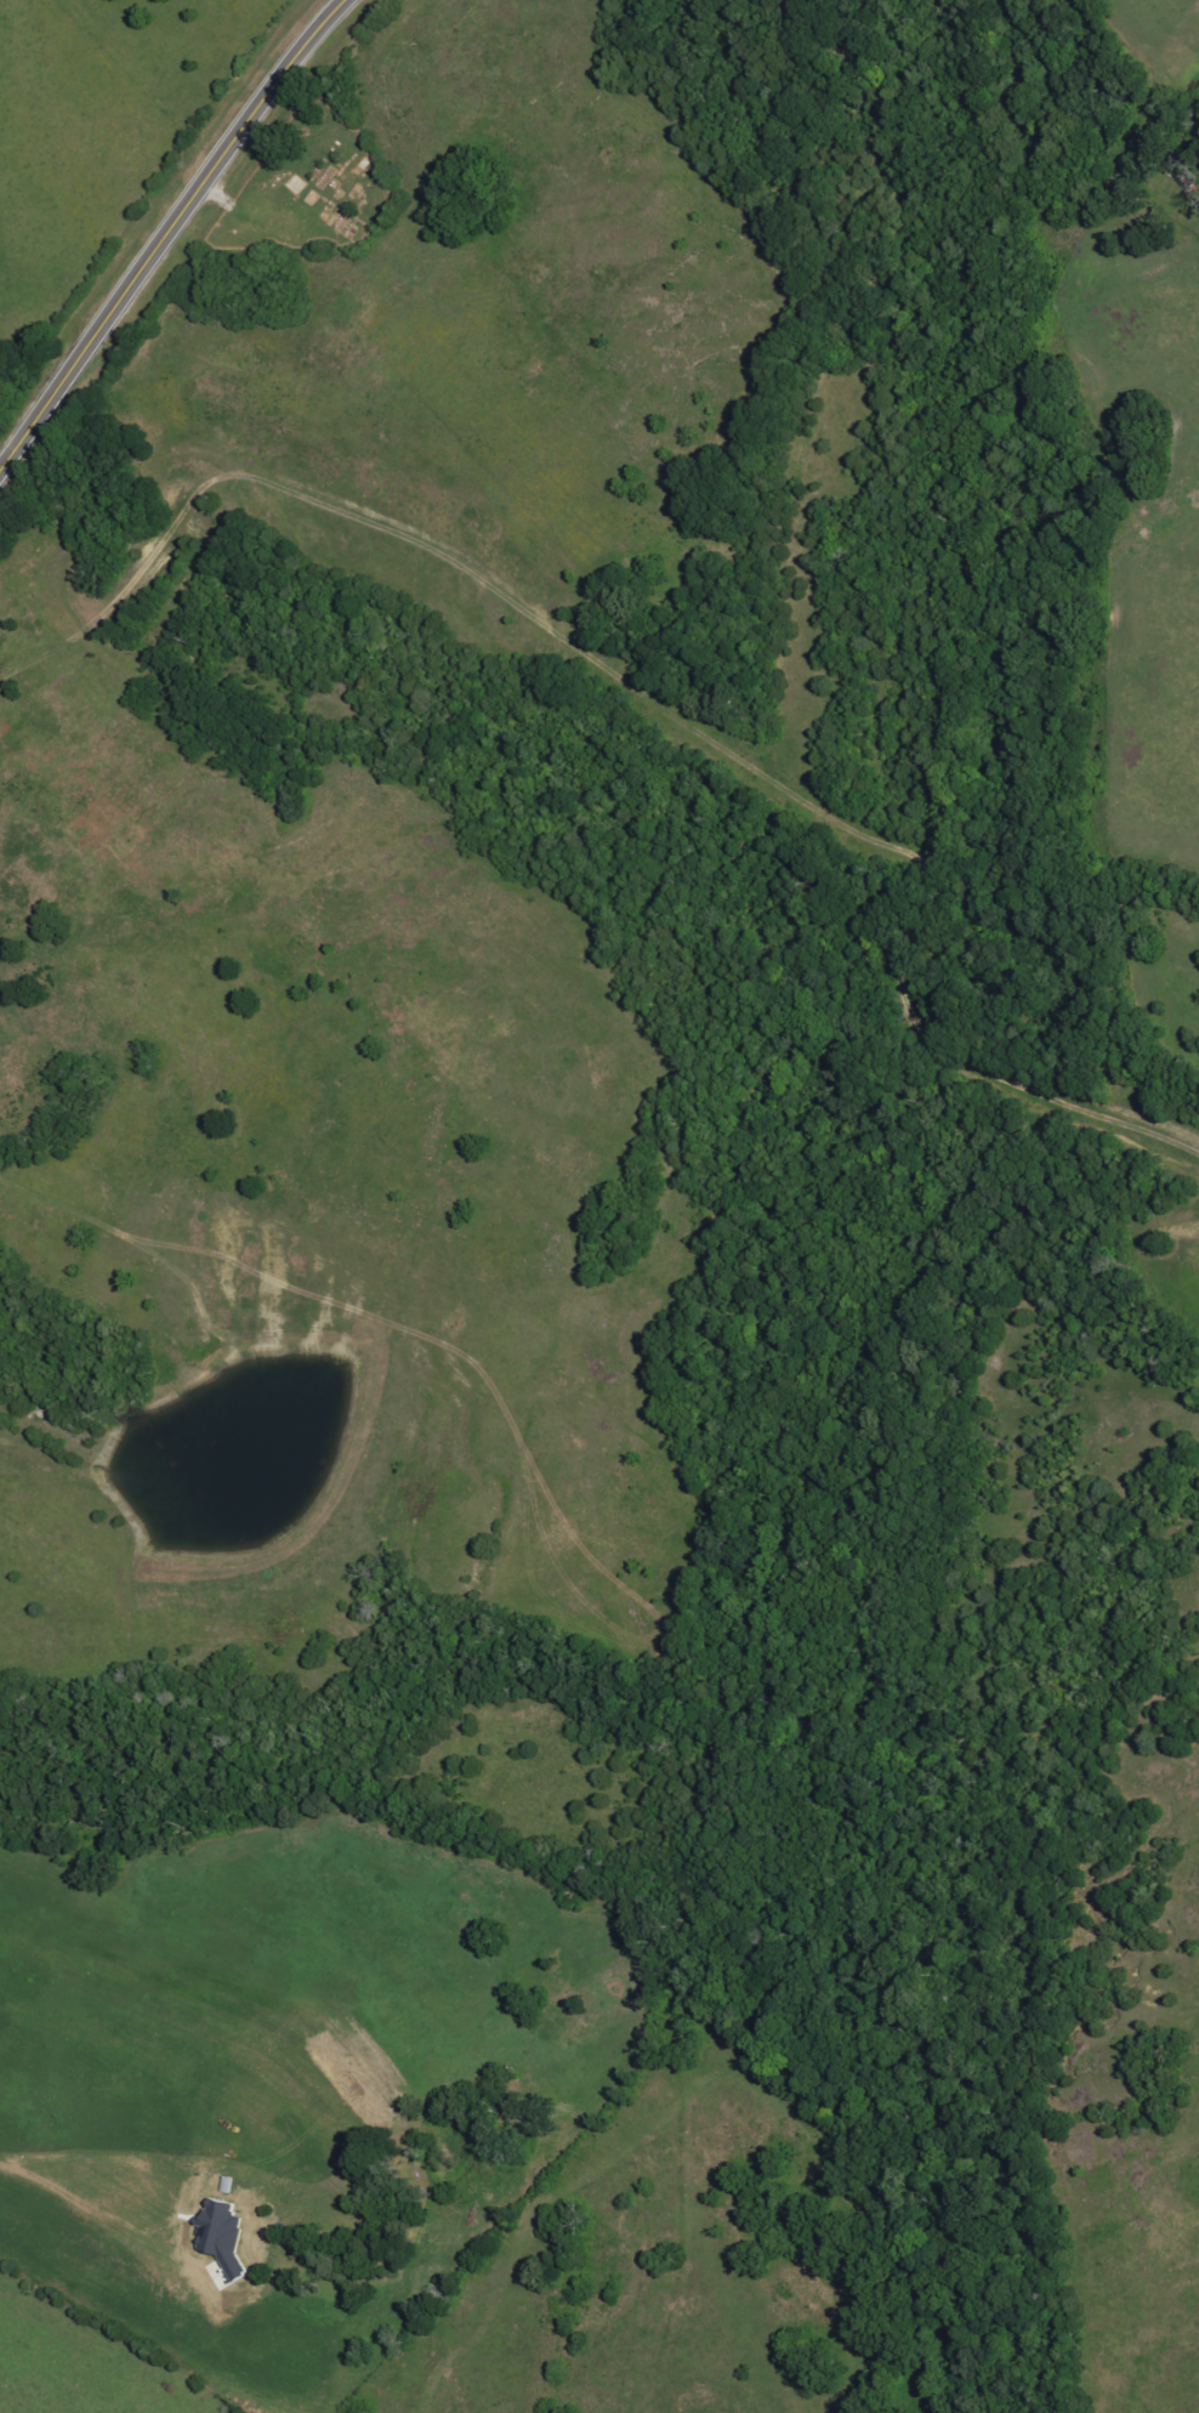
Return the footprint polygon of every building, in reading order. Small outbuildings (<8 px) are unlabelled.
[(220,2254),(236,2283),(249,2275),(239,2258),(245,2230),(243,2227),(245,2217),(240,2216),(232,2202),(219,2199),(209,2205),(207,2219),(200,2222),(204,2229),(200,2250),(220,2254)]
